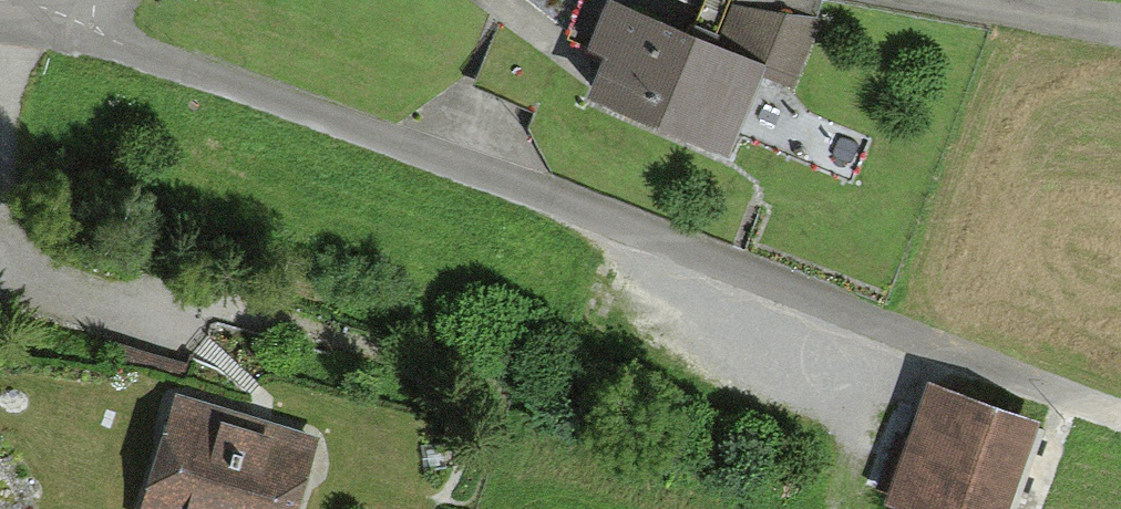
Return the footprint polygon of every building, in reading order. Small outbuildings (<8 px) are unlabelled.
[(609,0),(605,0),(588,42),(605,49),(589,85),(727,142),(756,71),(790,85),(809,40),(730,7),(714,44),(705,40),(609,0)] [(176,388),(140,508),(298,508),(321,430),(261,413),(176,388)] [(925,392),(890,494),(933,508),(998,508),(1027,426),(925,392)]
